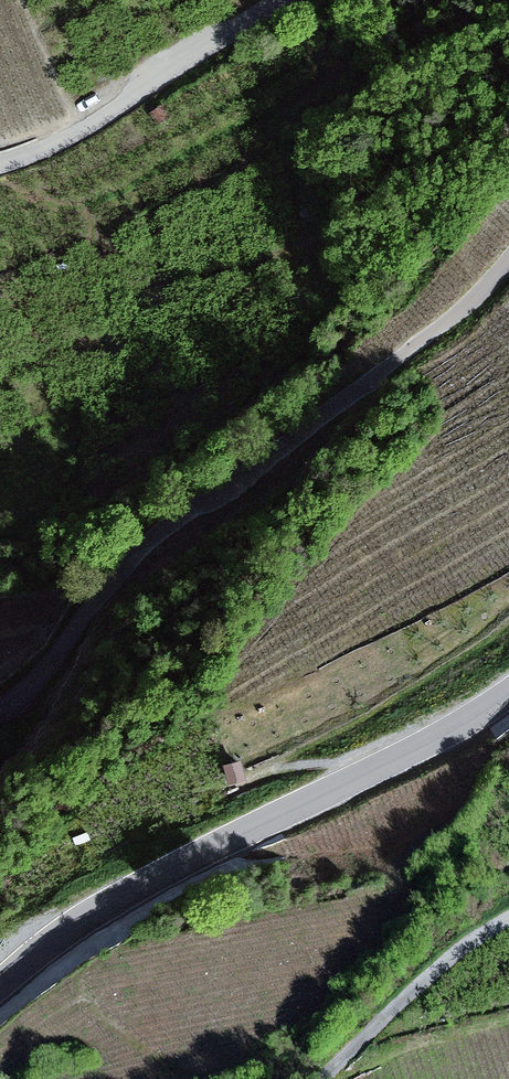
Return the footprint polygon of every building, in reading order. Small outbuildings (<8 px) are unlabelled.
[(223,763),(228,779),(241,774),(236,759),(223,763)]
